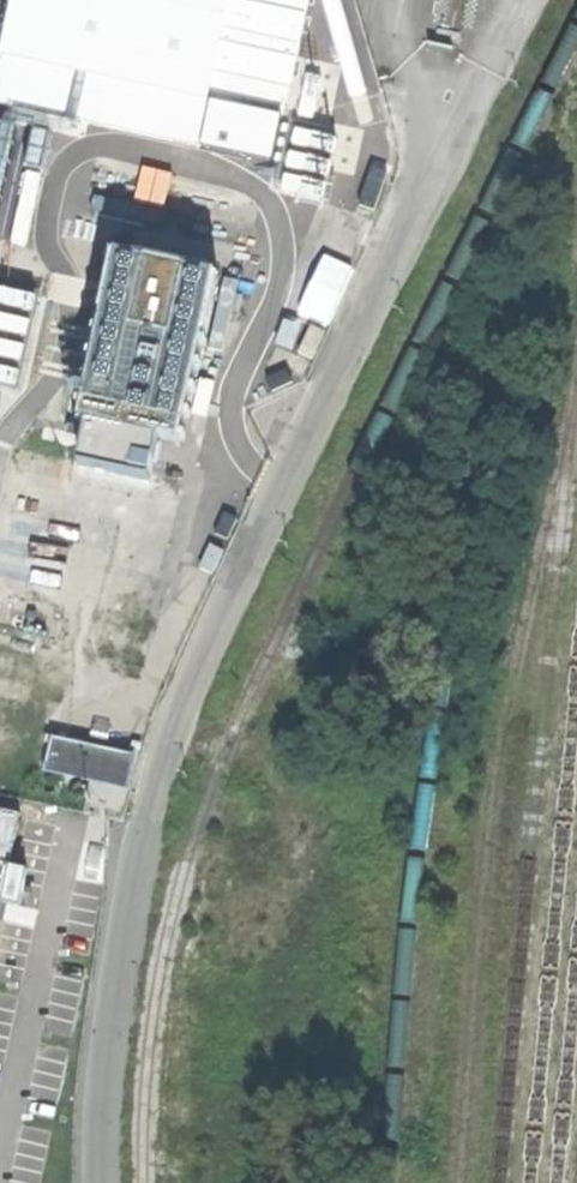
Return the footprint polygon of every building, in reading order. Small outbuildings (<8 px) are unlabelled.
[(0,55),(0,104),(195,146),(226,0),(12,0),(0,55)] [(276,298),(328,321),(373,221),(321,198),(276,298)] [(131,472),(139,427),(159,431),(196,265),(169,259),(151,255),(93,242),(58,409),(68,411),(59,456),(131,472)] [(230,549),(217,543),(206,568),(219,574),(230,549)] [(51,736),(49,743),(71,748),(73,741),(51,736)] [(49,746),(45,764),(66,769),(65,777),(89,782),(100,785),(101,777),(122,782),(127,761),(106,756),(107,749),(73,741),(71,748),(49,743),(49,746)] [(101,777),(100,785),(128,791),(136,755),(130,754),(107,749),(106,756),(127,761),(122,782),(101,777)] [(45,764),(43,772),(65,777),(66,769),(45,764)] [(20,811),(0,807),(0,904),(20,811)] [(105,846),(91,843),(83,877),(97,880),(105,846)]
